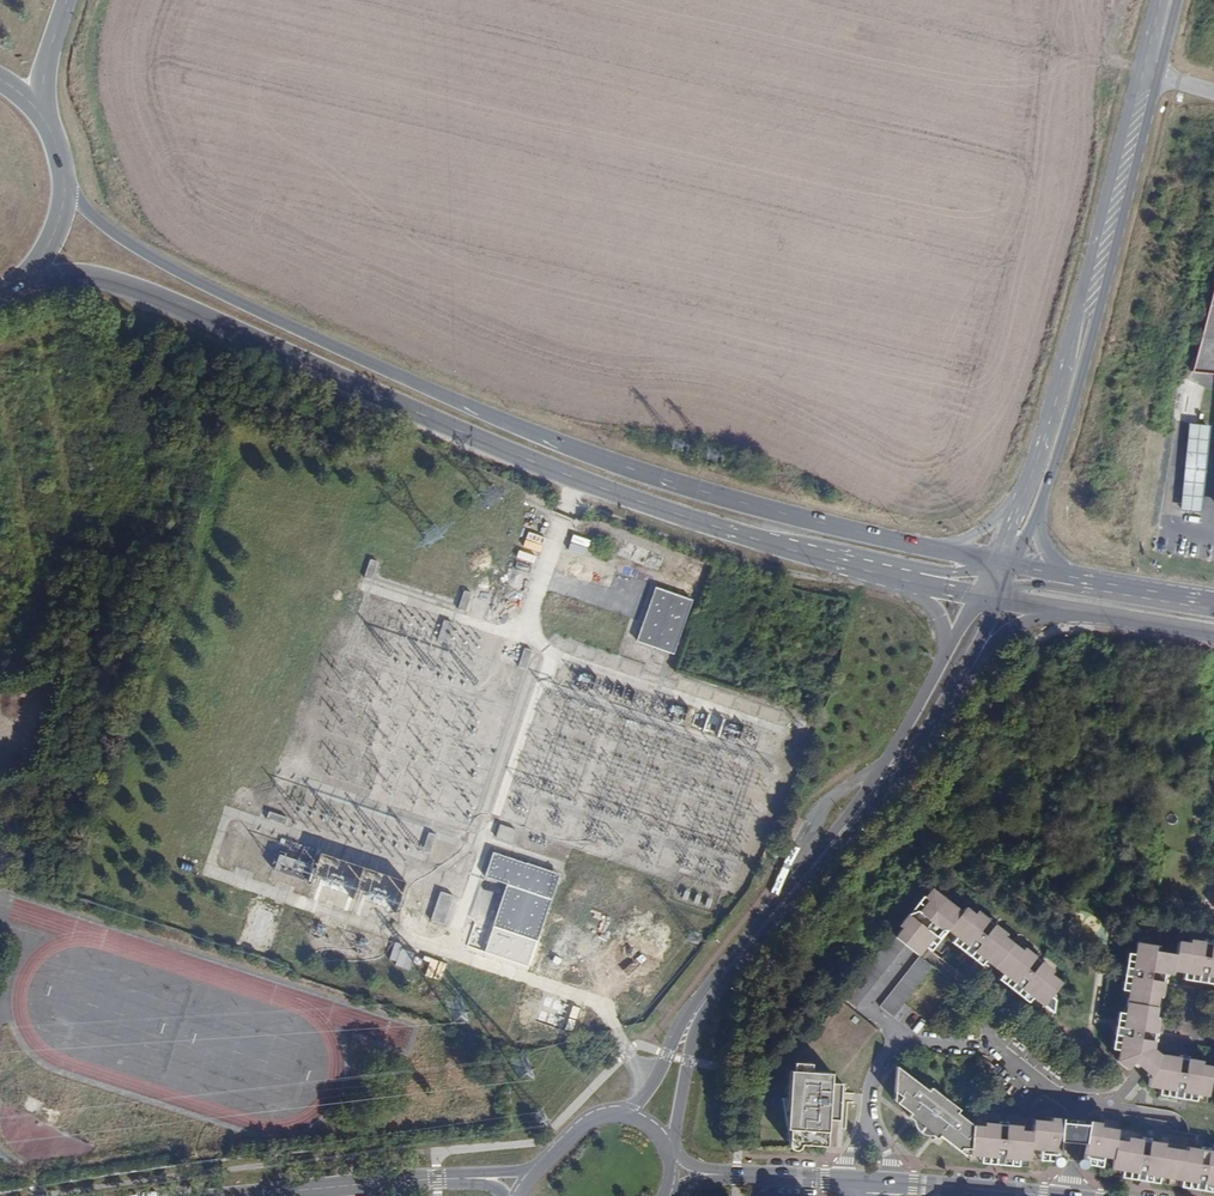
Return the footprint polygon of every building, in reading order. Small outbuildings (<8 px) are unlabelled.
[(1193,371),(1193,372),(1213,373),(1213,287),(1193,371)] [(1209,426),(1189,424),(1181,509),(1201,511),(1209,426)] [(378,561),(371,559),(365,577),(373,579),(378,561)] [(692,601),(656,589),(638,642),(675,654),(692,601)] [(473,593),(465,590),(459,608),(466,611),(473,593)] [(453,622),(445,619),(438,640),(446,643),(453,622)] [(533,649),(526,647),(520,666),(527,668),(533,649)] [(288,817),(269,811),(266,819),(286,825),(288,817)] [(513,827),(501,823),(496,838),(508,842),(513,827)] [(436,834),(429,831),(422,851),(429,854),(436,834)] [(278,853),(272,871),(394,910),(404,879),(318,852),(314,864),(278,853)] [(496,928),(538,942),(560,876),(497,855),(488,879),(509,887),(496,928)] [(904,930),(897,938),(902,942),(915,952),(917,954),(924,945),(922,944),(926,939),(930,933),(935,937),(940,930),(948,930),(967,945),(963,951),(964,951),(965,952),(974,949),(978,953),(976,956),(984,962),(987,960),(1004,973),(1001,976),(1009,981),(1011,979),(1016,983),(1017,993),(1018,993),(1019,993),(1022,988),(1053,1012),(1055,1000),(1050,996),(1056,990),(1061,983),(1050,975),(1049,968),(1041,962),(1043,960),(1036,955),(1033,959),(993,928),(996,923),(990,919),(989,920),(980,914),(974,912),(965,906),(961,912),(932,889),(924,898),(930,903),(921,914),(917,911),(908,914),(899,926),(904,930)] [(446,923),(454,896),(441,893),(433,921),(446,923)] [(902,942),(897,938),(891,934),(842,996),(853,1005),(902,942)] [(1213,944),(1213,940),(1204,939),(1203,945),(1178,942),(1177,954),(1155,951),(1156,945),(1137,942),(1134,966),(1126,965),(1125,967),(1132,975),(1123,1028),(1114,1033),(1114,1035),(1122,1037),(1118,1060),(1129,1070),(1135,1062),(1150,1073),(1148,1085),(1209,1095),(1213,1066),(1188,1062),(1189,1055),(1184,1054),(1180,1054),(1179,1056),(1164,1054),(1154,1047),(1154,1041),(1158,1042),(1158,1037),(1159,1033),(1152,1032),(1158,993),(1160,982),(1150,981),(1152,971),(1169,973),(1175,971),(1184,973),(1184,976),(1194,978),(1195,974),(1200,974),(1205,982),(1207,982),(1208,982),(1209,976),(1213,976),(1213,944)] [(885,1016),(928,962),(917,954),(915,952),(914,953),(872,1005),(885,1016)] [(809,1060),(792,1059),(791,1071),(790,1079),(784,1078),(784,1096),(783,1106),(788,1107),(786,1141),(787,1144),(790,1146),(791,1146),(793,1146),(795,1146),(797,1144),(798,1142),(824,1143),(826,1116),(835,1116),(836,1098),(827,1097),(829,1070),(808,1068),(809,1060)] [(970,1154),(973,1126),(958,1114),(961,1111),(954,1105),(929,1085),(926,1089),(900,1068),(893,1076),(892,1089),(899,1095),(894,1101),(908,1112),(913,1116),(911,1119),(930,1135),(933,1131),(938,1135),(964,1155),(970,1156),(970,1154)] [(841,1087),(842,1084),(841,1081),(840,1080),(838,1079),(835,1079),(833,1080),(831,1082),(831,1084),(832,1088),(834,1089),(837,1089),(839,1089),(841,1088),(841,1087)] [(778,1095),(786,1141),(788,1107),(783,1106),(784,1096),(778,1095)] [(996,1156),(1003,1164),(1005,1153),(1019,1155),(1019,1158),(1030,1159),(1031,1147),(1055,1149),(1054,1163),(1055,1164),(1058,1165),(1060,1141),(1062,1123),(1063,1119),(1051,1118),(1050,1121),(1033,1119),(1032,1132),(1021,1130),(1016,1126),(1006,1125),(1006,1122),(1000,1121),(999,1128),(973,1126),(970,1154),(981,1155),(981,1151),(997,1152),(996,1156)] [(1210,1151),(1210,1148),(1203,1147),(1202,1150),(1187,1147),(1186,1150),(1150,1144),(1151,1138),(1143,1136),(1142,1139),(1133,1137),(1127,1142),(1116,1140),(1118,1129),(1100,1126),(1101,1123),(1095,1122),(1089,1121),(1088,1126),(1085,1144),(1082,1167),(1084,1168),(1087,1167),(1089,1154),(1113,1157),(1111,1167),(1122,1169),(1123,1165),(1138,1167),(1135,1179),(1146,1174),(1147,1169),(1162,1171),(1161,1175),(1183,1179),(1184,1174),(1197,1177),(1197,1181),(1205,1191),(1207,1178),(1213,1180),(1213,1151),(1210,1151)] [(1085,1144),(1088,1126),(1075,1124),(1062,1123),(1060,1141),(1074,1142),(1085,1144)] [(981,1155),(981,1162),(1003,1164),(996,1156),(997,1152),(981,1151),(981,1155)] [(1003,1164),(1018,1166),(1019,1158),(1019,1155),(1005,1153),(1003,1164)] [(1122,1169),(1120,1177),(1135,1179),(1138,1167),(1123,1165),(1122,1169)] [(1146,1174),(1135,1179),(1160,1183),(1161,1175),(1162,1171),(1147,1169),(1146,1174)] [(1183,1179),(1181,1187),(1205,1191),(1197,1181),(1197,1177),(1184,1174),(1183,1179)] [(1207,1178),(1205,1191),(1213,1192),(1213,1180),(1207,1178)]
